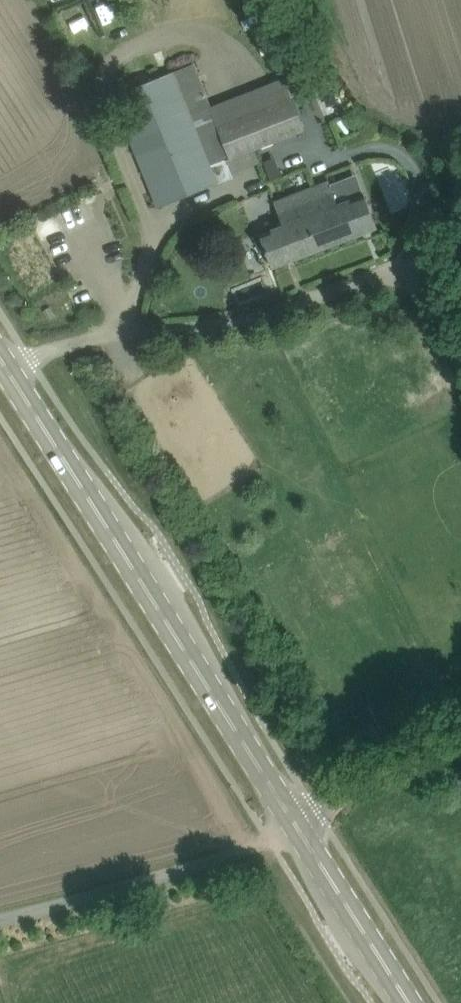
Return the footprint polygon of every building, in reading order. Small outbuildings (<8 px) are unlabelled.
[(118,0),(101,10),(111,26),(127,16),(118,0)] [(114,96),(152,188),(159,207),(233,177),(231,172),(258,161),(253,147),(304,126),(284,76),(211,106),(194,63),(114,96)] [(305,71),(296,75),(303,91),(313,87),(315,86),(309,70),(305,71)] [(278,165),(267,170),(270,179),(281,175),(278,165)] [(274,202),(283,225),(260,233),(273,267),(377,227),(364,194),(338,204),(329,181),(274,202)]
